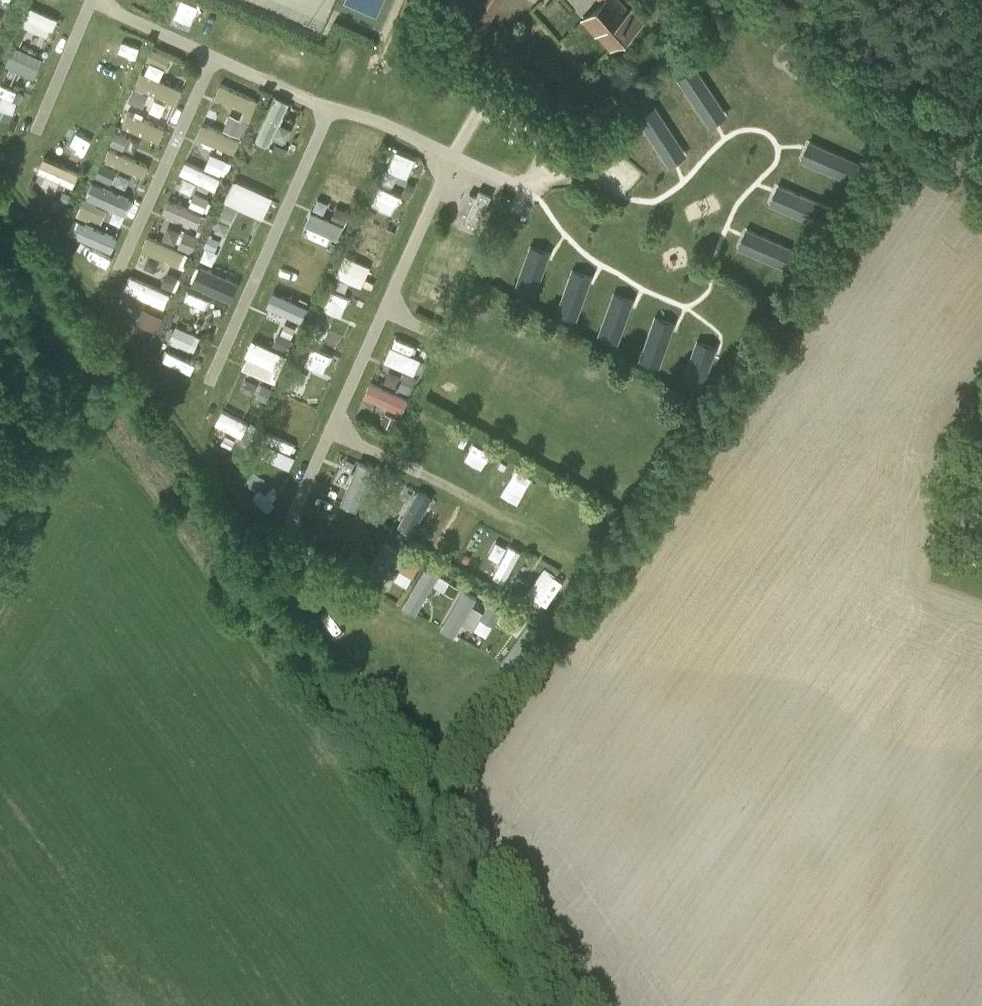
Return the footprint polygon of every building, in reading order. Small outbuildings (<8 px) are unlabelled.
[(499,1),(501,3),(503,0),(458,0),(434,40),(464,60),(491,17),(490,16),(499,1)] [(619,0),(599,0),(601,2),(582,20),(594,34),(596,33),(610,49),(644,20),(632,7),(628,11),(619,0)] [(53,37),(63,17),(35,4),(26,24),(53,37)] [(9,17),(0,12),(0,36),(9,17)] [(19,43),(10,63),(40,77),(49,58),(19,43)] [(170,69),(178,54),(161,44),(152,59),(170,69)] [(683,75),(713,127),(733,116),(704,64),(683,75)] [(146,72),(141,88),(183,101),(188,85),(146,72)] [(247,136),(263,97),(226,82),(219,98),(237,106),(228,128),(247,136)] [(15,121),(25,89),(7,84),(0,107),(0,116),(15,121)] [(134,99),(148,106),(154,94),(140,87),(134,99)] [(280,93),(262,139),(275,144),(280,132),(285,133),(297,100),(280,93)] [(134,110),(128,124),(165,142),(172,128),(134,110)] [(691,156),(674,118),(653,127),(670,166),(691,156)] [(240,152),(246,137),(208,122),(202,136),(240,152)] [(121,130),(116,142),(129,148),(134,136),(121,130)] [(806,162),(861,180),(868,158),(814,140),(806,162)] [(109,158),(148,176),(154,163),(115,145),(109,158)] [(412,177),(421,157),(400,148),(392,169),(412,177)] [(216,152),(210,166),(229,175),(235,160),(216,152)] [(49,155),(42,170),(78,187),(85,171),(49,155)] [(192,157),(185,169),(219,190),(226,178),(192,157)] [(240,179),(231,202),(269,216),(278,193),(240,179)] [(91,199),(134,210),(139,193),(96,182),(91,199)] [(785,183),(775,204),(812,220),(821,199),(785,183)] [(377,203),(394,214),(406,196),(388,185),(377,203)] [(482,214),(485,208),(491,195),(478,189),(476,195),(465,218),(463,223),(475,229),(482,214)] [(199,194),(196,205),(212,209),(215,198),(199,194)] [(169,216),(204,223),(207,207),(172,200),(169,216)] [(89,206),(87,215),(107,219),(109,210),(89,206)] [(318,215),(313,235),(335,241),(340,220),(318,215)] [(86,220),(81,238),(119,249),(124,231),(86,220)] [(795,270),(804,249),(751,226),(742,247),(795,270)] [(153,234),(146,249),(183,266),(190,250),(153,234)] [(532,242),(518,290),(540,296),(554,249),(532,242)] [(351,256),(345,278),(368,285),(374,263),(351,256)] [(236,302),(245,281),(205,262),(195,283),(236,302)] [(560,310),(582,318),(598,274),(576,267),(560,310)] [(168,306),(175,292),(134,273),(128,287),(168,306)] [(338,289),(329,307),(345,315),(354,297),(338,289)] [(192,290),(189,299),(211,306),(214,297),(192,290)] [(278,290),(272,305),(308,320),(314,304),(278,290)] [(623,342),(640,299),(619,290),(601,334),(623,342)] [(643,359),(665,366),(680,321),(659,314),(643,359)] [(287,320),(278,343),(290,348),(299,325),(287,320)] [(172,340),(197,351),(204,334),(178,324),(172,340)] [(427,358),(416,353),(420,345),(401,336),(389,359),(420,373),(427,358)] [(277,381),(290,353),(260,338),(246,365),(277,381)] [(696,338),(685,381),(704,385),(715,342),(696,338)] [(330,372),(337,354),(318,346),(310,364),(330,372)] [(194,369),(197,360),(170,351),(167,360),(194,369)] [(375,379),(369,394),(405,411),(412,396),(375,379)] [(227,408),(220,422),(249,437),(257,423),(227,408)] [(297,463),(301,439),(276,436),(273,460),(297,463)] [(335,479),(362,490),(372,466),(345,454),(335,479)] [(505,493),(522,502),(537,476),(520,466),(505,493)] [(423,488),(398,527),(413,537),(438,498),(423,488)] [(492,555),(501,560),(495,575),(510,582),(525,550),(499,538),(492,555)] [(415,585),(422,560),(409,556),(402,581),(415,585)] [(423,613),(443,573),(428,565),(408,605),(423,613)] [(551,605),(567,578),(546,566),(530,593),(551,605)] [(506,609),(493,602),(491,606),(466,590),(444,625),(461,635),(468,623),(490,636),(506,609)] [(525,650),(538,629),(512,614),(500,635),(525,650)]
